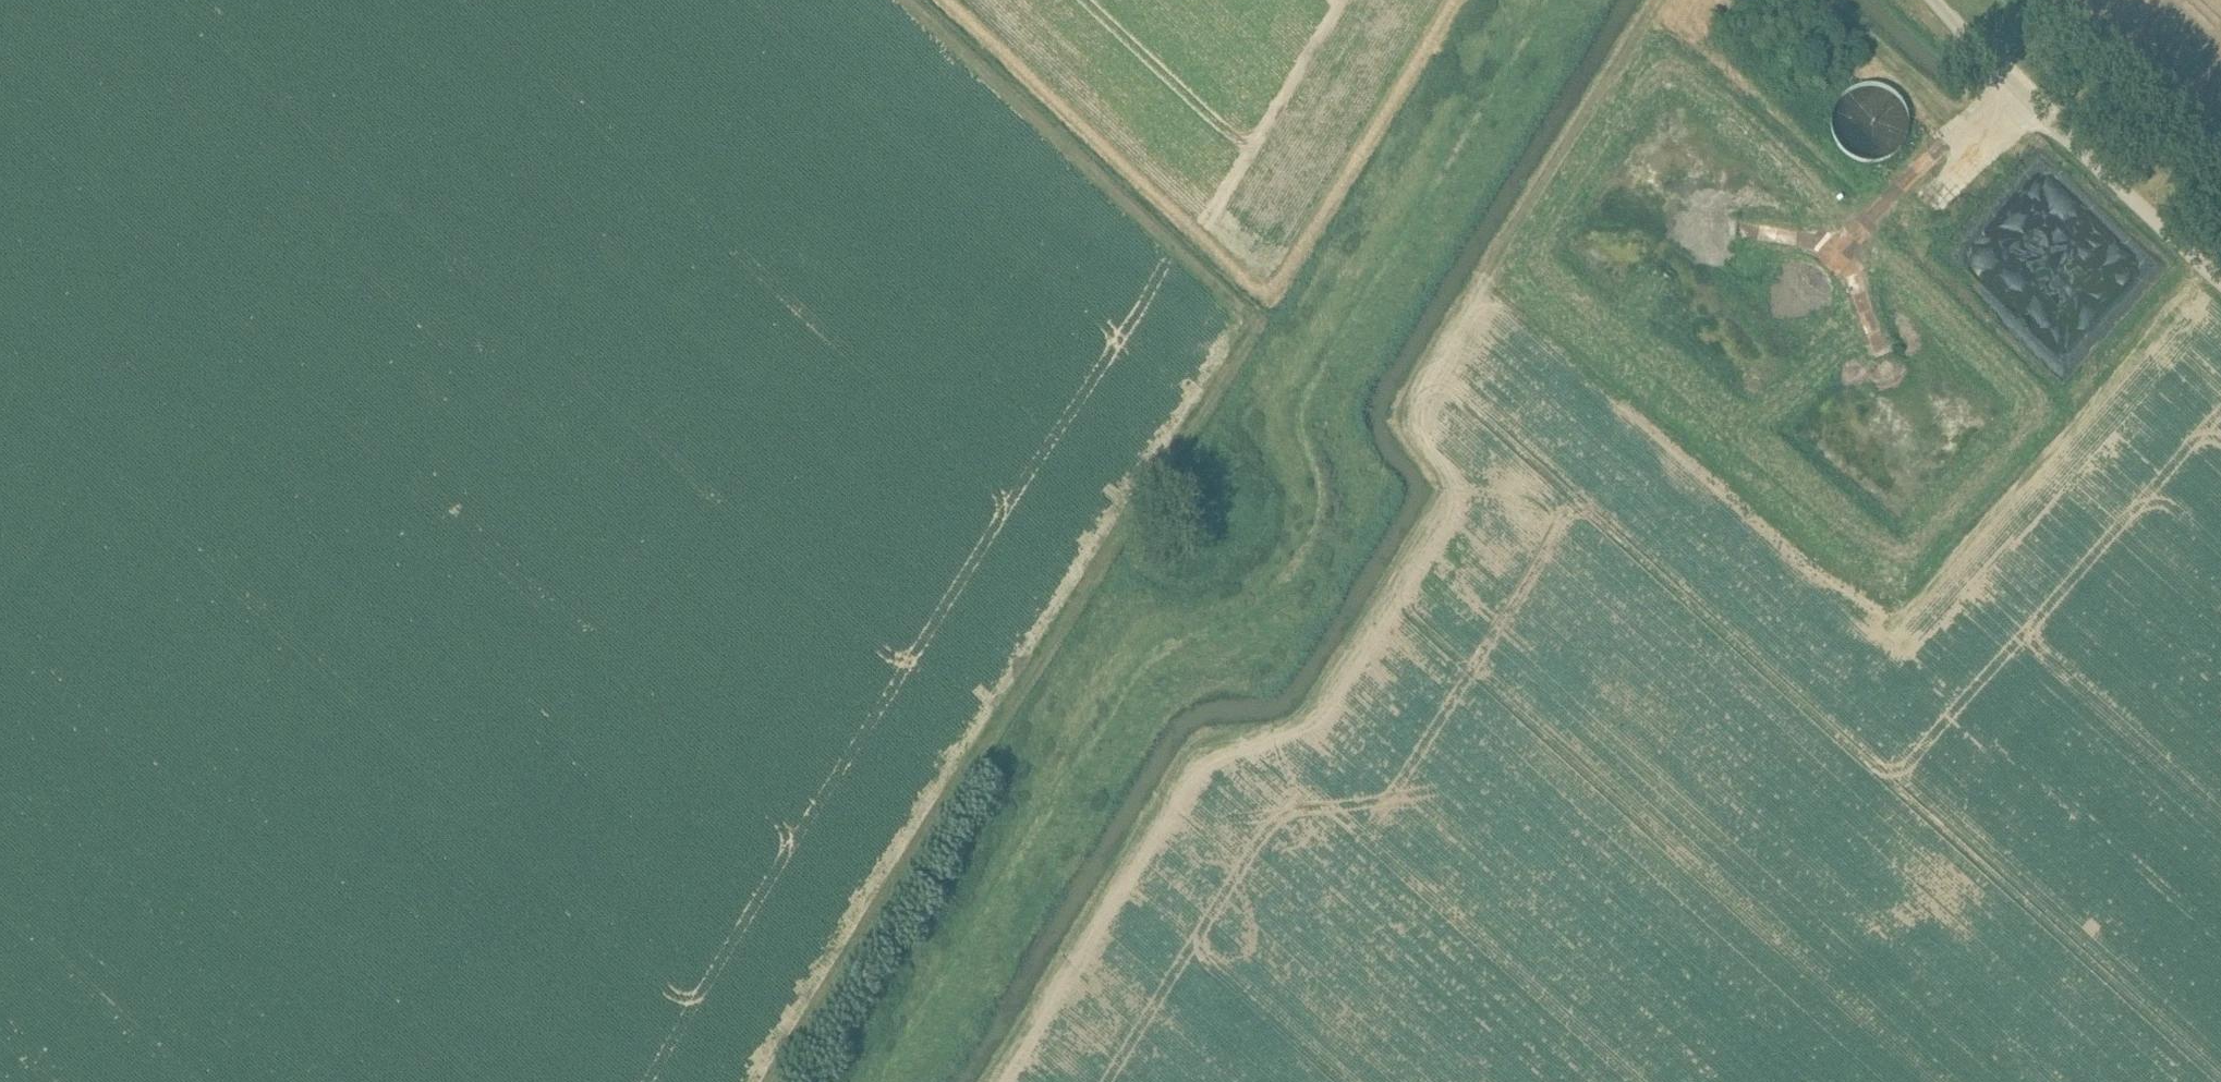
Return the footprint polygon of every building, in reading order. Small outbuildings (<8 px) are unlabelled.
[(1839,143),(1842,149),(1846,154),(1849,158),(1854,161),(1859,164),(1864,166),(1869,167),(1875,168),(1880,167),(1886,166),(1891,165),(1896,162),(1900,159),(1904,155),(1908,151),(1911,146),(1913,141),(1914,136),(1915,130),(1915,125),(1914,119),(1912,113),(1908,107),(1904,101),(1898,96),(1892,93),(1885,91),(1878,90),(1871,90),(1864,91),(1858,94),(1852,98),(1846,103),(1842,108),(1839,115),(1837,122),(1837,129),(1837,136),(1839,143)]
